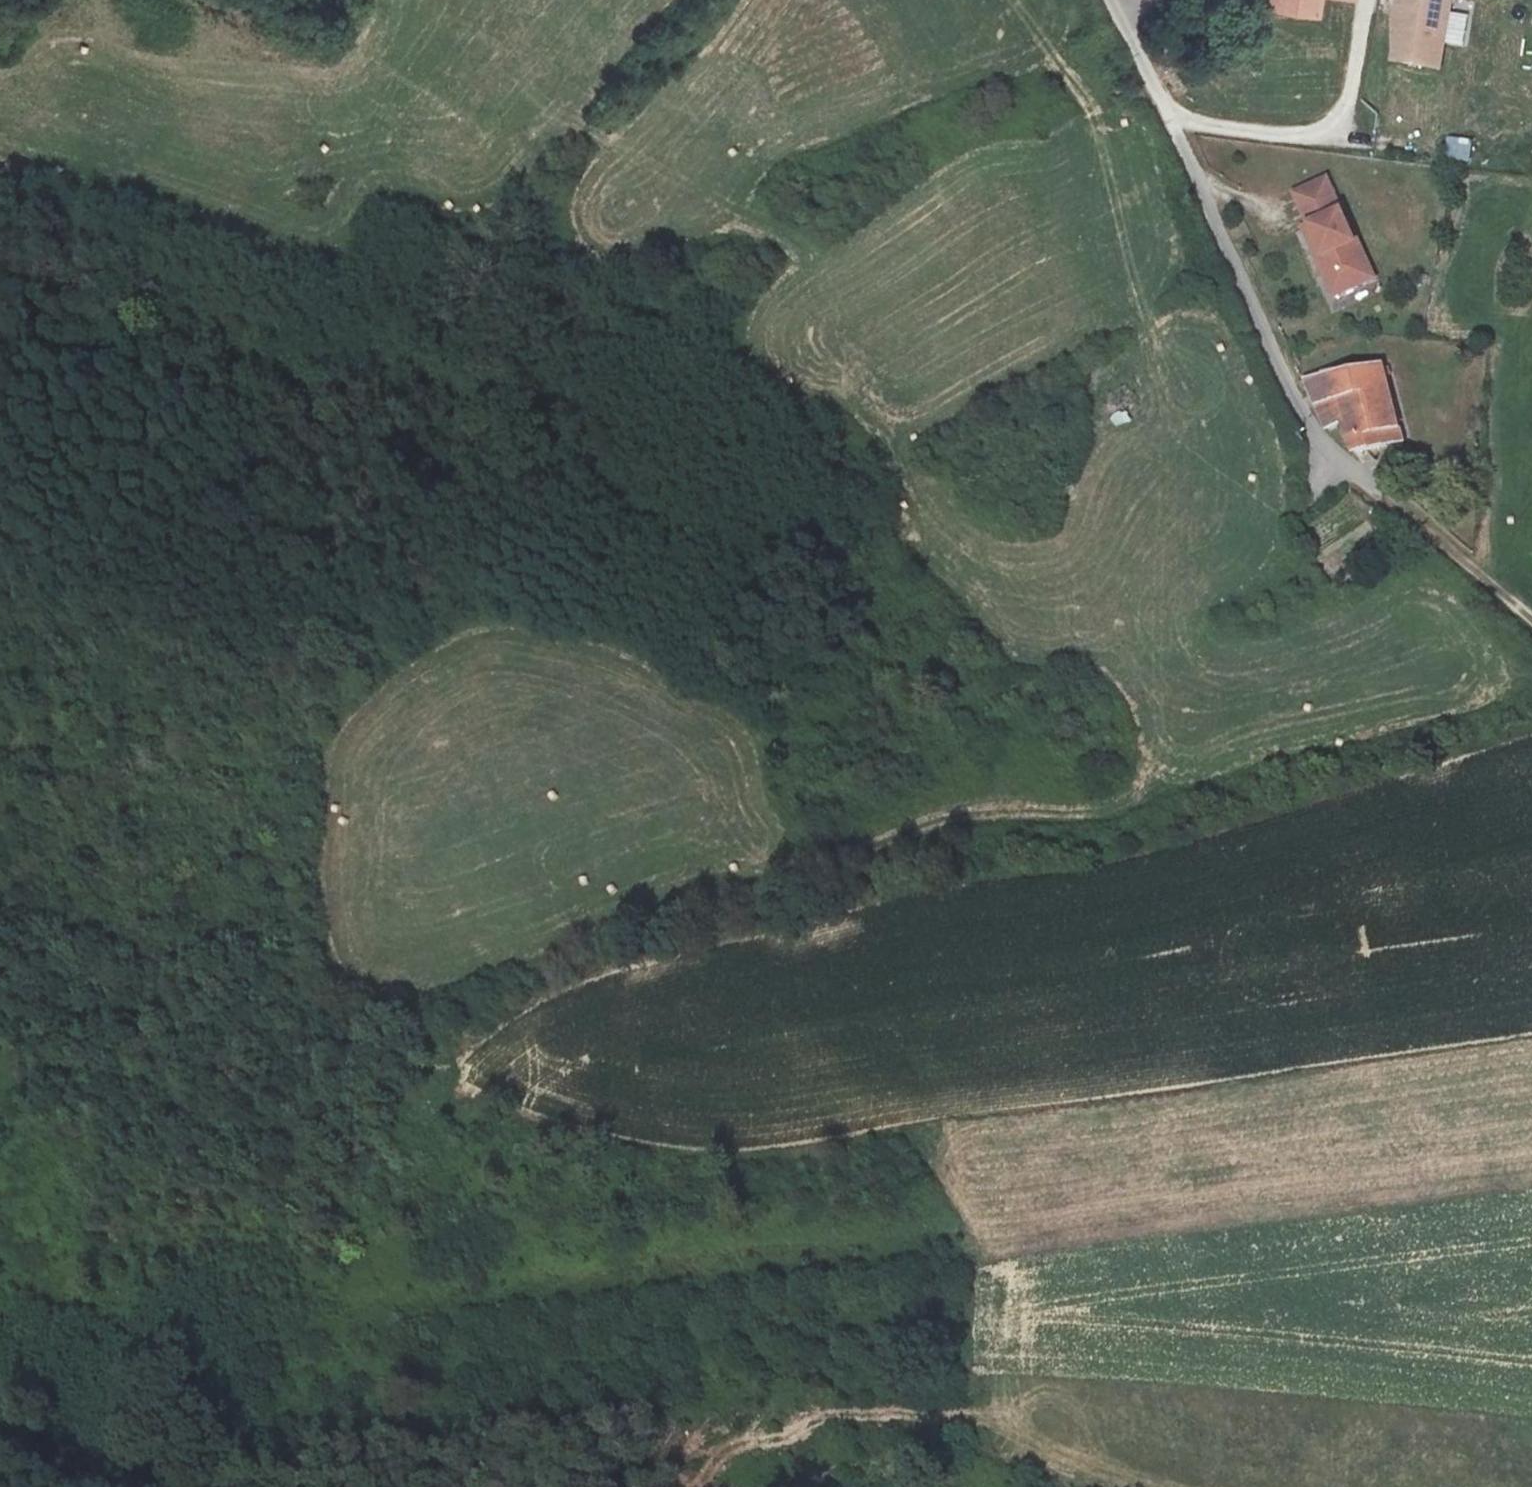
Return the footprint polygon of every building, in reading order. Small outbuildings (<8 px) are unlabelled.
[(1437,0),(1390,0),(1381,46),(1426,55),(1437,0)] [(1444,159),(1469,162),(1472,140),(1447,137),(1444,159)] [(1310,168),(1275,185),(1290,216),(1284,219),(1309,272),(1318,267),(1326,283),(1358,269),(1345,242),(1343,243),(1310,168)] [(1318,267),(1309,272),(1317,288),(1326,283),(1318,267)] [(1290,373),(1314,420),(1330,410),(1340,443),(1362,438),(1365,410),(1394,392),(1361,330),(1290,373)]
